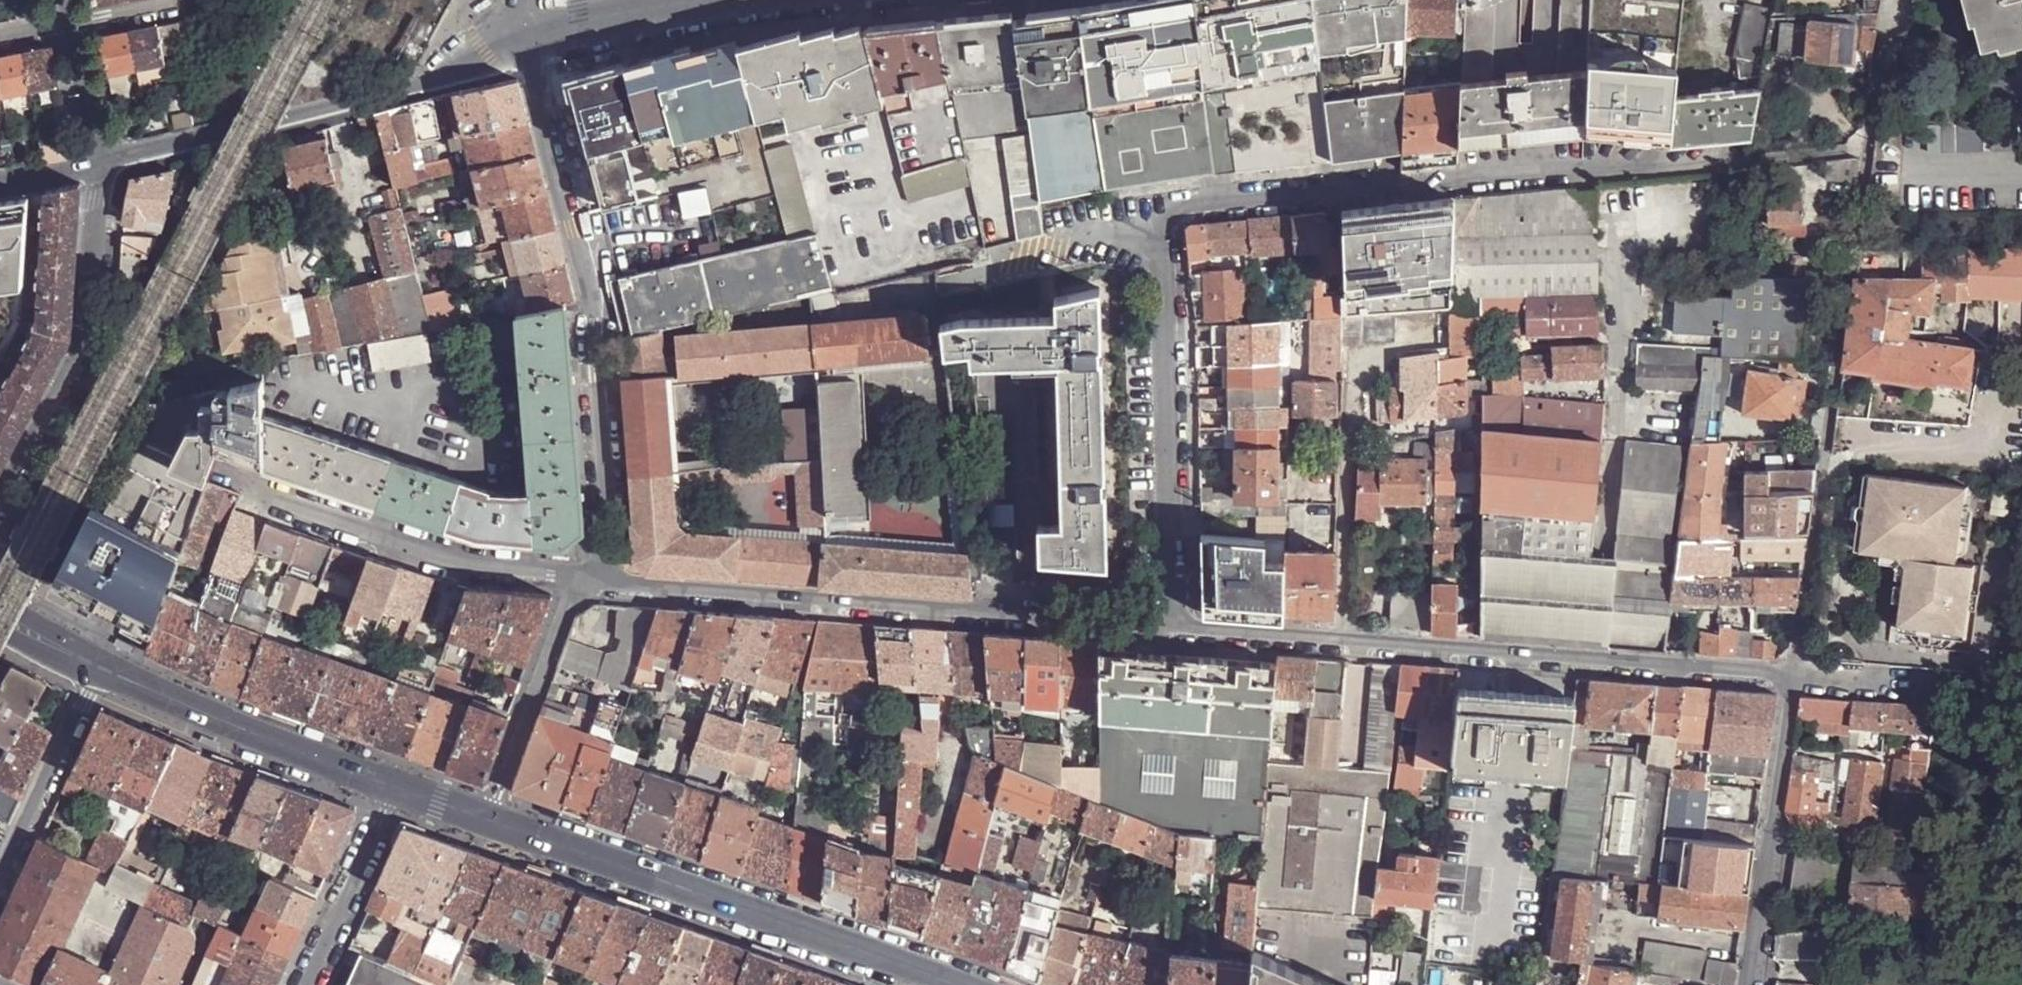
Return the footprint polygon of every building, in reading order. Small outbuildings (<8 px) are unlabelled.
[(44,0),(28,0),(31,17),(47,14),(44,0)] [(1206,75),(1197,0),(1155,0),(1149,1),(1148,0),(1097,0),(1077,3),(1078,9),(1079,13),(1090,91),(1206,75)] [(1206,75),(1322,59),(1320,41),(1315,0),(1197,0),(1206,75)] [(1320,41),(1407,30),(1407,7),(1408,0),(1315,0),(1320,41)] [(1407,7),(1466,9),(1467,0),(1408,0),(1407,7)] [(1494,0),(1481,0),(1478,1),(1478,0),(1467,0),(1466,9),(1465,34),(1463,82),(1463,84),(1490,81),(1494,0)] [(1560,75),(1563,0),(1534,0),(1532,45),(1519,44),(1522,0),(1494,0),(1490,81),(1560,75)] [(1590,0),(1563,0),(1560,75),(1587,73),(1590,0)] [(1587,73),(1584,135),(1651,140),(1652,133),(1671,134),(1674,98),(1684,0),(1590,0),(1587,73)] [(1881,0),(1776,0),(1773,13),(1771,19),(1784,18),(1803,18),(1810,18),(1826,17),(1826,15),(1857,14),(1862,14),(1879,13),(1881,0)] [(1967,0),(1962,0),(1968,21),(1972,19),(1967,0)] [(1972,19),(1979,46),(1995,42),(2021,35),(2021,0),(1967,0),(1972,19)] [(1746,6),(1734,60),(1737,60),(1739,81),(1760,80),(1770,30),(1771,19),(1773,13),(1746,6)] [(1407,7),(1407,30),(1465,34),(1466,9),(1407,7)] [(1078,9),(1027,15),(1028,20),(1079,13),(1078,9)] [(979,81),(1020,73),(1013,21),(1011,11),(1008,15),(939,24),(949,76),(950,82),(978,76),(979,81)] [(1013,21),(1020,73),(1029,135),(1039,202),(1104,189),(1090,91),(1079,13),(1028,20),(1013,21)] [(1879,13),(1862,14),(1865,27),(1877,28),(1879,13)] [(1825,21),(1809,20),(1808,31),(1806,58),(1852,62),(1857,25),(1857,14),(1826,15),(1826,17),(1825,21)] [(1783,30),(1784,18),(1771,19),(1770,30),(1783,30)] [(1803,31),(1803,18),(1784,18),(1783,30),(1803,31)] [(159,25),(165,53),(177,51),(183,38),(180,25),(179,20),(159,25)] [(866,30),(882,89),(904,85),(909,83),(931,78),(949,76),(939,24),(920,25),(866,30)] [(131,30),(138,67),(167,61),(165,53),(159,25),(131,30)] [(1865,27),(1862,49),(1867,50),(1874,51),(1877,28),(1865,27)] [(129,69),(138,67),(131,30),(102,36),(109,73),(129,69)] [(786,119),(818,111),(820,115),(848,108),(849,110),(856,108),(855,106),(883,98),(882,89),(866,30),(838,37),(836,33),(804,42),(803,36),(765,46),(783,104),(786,119)] [(1783,30),(1781,56),(1806,58),(1808,31),(1803,31),(1783,30)] [(1995,42),(1997,47),(2021,40),(2021,35),(1995,42)] [(716,94),(748,88),(737,46),(736,44),(706,51),(716,94)] [(783,104),(765,46),(740,52),(739,45),(737,46),(748,88),(753,105),(754,110),(783,104)] [(53,48),(26,54),(32,90),(61,85),(53,48)] [(689,121),(753,105),(748,88),(716,94),(706,51),(673,58),(678,78),(689,121)] [(672,53),(622,63),(628,88),(629,89),(678,78),(673,58),(672,53)] [(0,59),(0,70),(5,96),(32,90),(26,54),(0,59)] [(594,64),(599,93),(628,88),(622,63),(622,59),(594,64)] [(1218,171),(1334,157),(1326,89),(1322,59),(1206,75),(1218,171)] [(167,61),(138,67),(141,83),(170,77),(167,61)] [(594,64),(572,69),(576,88),(574,88),(577,99),(579,98),(599,93),(594,64)] [(129,69),(109,73),(113,90),(133,86),(129,69)] [(549,73),(554,92),(574,88),(576,88),(572,69),(549,73)] [(1584,135),(1587,73),(1560,75),(1490,81),(1463,84),(1463,88),(1460,146),(1460,147),(1584,135)] [(1218,171),(1206,75),(1090,91),(1104,189),(1215,172),(1218,171)] [(639,132),(689,121),(678,78),(629,89),(639,132)] [(455,93),(465,134),(529,121),(519,80),(455,93)] [(1406,80),(1326,89),(1334,157),(1335,161),(1404,151),(1405,94),(1406,88),(1406,80)] [(1405,94),(1463,88),(1463,84),(1463,82),(1406,88),(1405,94)] [(564,132),(585,127),(579,98),(577,99),(574,88),(554,92),(564,132)] [(1460,146),(1463,88),(1405,94),(1404,151),(1404,158),(1459,153),(1460,147),(1460,146)] [(1749,138),(1758,92),(1734,93),(1723,94),(1715,94),(1699,96),(1674,98),(1671,134),(1670,144),(1749,138)] [(448,95),(458,136),(465,134),(455,93),(448,95)] [(855,106),(856,108),(885,101),(883,98),(855,106)] [(383,141),(386,151),(409,146),(420,144),(412,105),(376,115),(383,141)] [(689,121),(698,158),(733,149),(728,122),(755,116),(754,110),(753,105),(689,121)] [(376,115),(360,119),(366,142),(372,144),(383,141),(376,115)] [(698,158),(705,186),(711,210),(736,204),(738,213),(754,209),(752,199),(775,194),(764,147),(755,116),(728,122),(733,149),(698,158)] [(529,121),(465,134),(475,171),(539,157),(529,121)] [(698,158),(689,121),(639,132),(640,135),(649,169),(698,158)] [(1982,128),(1928,129),(1928,151),(1981,150),(1982,128)] [(475,171),(465,134),(458,136),(452,137),(454,144),(461,173),(475,171)] [(623,203),(656,196),(649,169),(640,135),(607,142),(623,203)] [(1039,202),(1029,135),(1002,139),(1017,240),(1043,234),(1039,202)] [(420,144),(409,146),(410,153),(454,144),(452,137),(420,144)] [(337,179),(328,140),(286,149),(284,149),(284,151),(293,189),(294,188),(336,179),(337,179)] [(573,150),(588,211),(623,203),(607,142),(573,150)] [(775,194),(786,237),(815,231),(790,142),(764,147),(775,194)] [(395,187),(418,182),(415,170),(410,153),(409,146),(386,151),(392,174),(395,187)] [(1459,164),(1459,153),(1404,158),(1403,169),(1459,164)] [(548,193),(539,157),(475,171),(480,196),(483,207),(503,203),(548,193)] [(656,197),(705,186),(698,158),(649,169),(656,196),(656,197)] [(1857,160),(1854,158),(1826,161),(1825,180),(1849,182),(1854,183),(1857,162),(1857,160)] [(972,184),(967,159),(904,175),(902,176),(908,201),(972,184)] [(418,182),(455,174),(453,161),(423,166),(424,168),(415,170),(418,182)] [(126,222),(146,226),(147,216),(167,220),(176,171),(134,180),(126,222)] [(461,173),(467,198),(480,196),(475,171),(461,173)] [(338,190),(336,179),(294,188),(296,199),(338,190)] [(1767,181),(1767,224),(1777,224),(1802,224),(1802,181),(1767,181)] [(46,207),(45,215),(45,220),(45,227),(44,248),(77,249),(78,229),(80,183),(47,190),(46,202),(46,207)] [(1593,184),(1453,198),(1452,243),(1451,293),(1490,292),(1594,291),(1593,184)] [(389,212),(401,209),(395,187),(383,189),(389,212)] [(557,229),(548,193),(503,203),(513,238),(557,229)] [(470,210),(483,207),(480,196),(467,198),(470,210)] [(0,202),(0,366),(23,323),(27,197),(0,202)] [(1382,206),(1341,210),(1345,297),(1341,297),(1341,316),(1449,309),(1452,198),(1405,203),(1405,208),(1383,210),(1382,206)] [(441,205),(443,216),(460,212),(457,201),(441,205)] [(248,221),(256,226),(265,209),(256,205),(248,221)] [(401,209),(389,212),(370,217),(374,233),(405,225),(403,215),(401,209)] [(1329,245),(1337,246),(1333,211),(1326,212),(1329,245)] [(420,212),(403,215),(405,225),(421,221),(420,212)] [(1292,215),(1295,249),(1314,247),(1329,246),(1329,245),(1326,212),(1292,215)] [(1292,215),(1249,219),(1251,249),(1252,267),(1253,272),(1260,272),(1258,251),(1295,249),(1292,215)] [(146,226),(165,230),(167,220),(147,216),(146,226)] [(1249,219),(1190,225),(1185,230),(1188,258),(1210,256),(1210,252),(1245,249),(1246,267),(1252,267),(1251,249),(1249,219)] [(256,226),(248,221),(208,297),(208,312),(223,308),(283,297),(284,297),(270,235),(256,226)] [(1802,235),(1802,224),(1777,224),(1777,236),(1802,235)] [(374,233),(388,286),(331,296),(342,349),(371,343),(427,334),(433,333),(424,296),(405,225),(374,233)] [(557,229),(513,238),(523,273),(566,264),(557,229)] [(617,276),(631,336),(660,330),(809,294),(831,289),(833,288),(817,230),(815,231),(786,237),(721,252),(702,257),(617,276)] [(144,253),(152,253),(160,238),(125,236),(124,252),(144,253)] [(523,273),(513,238),(504,241),(514,276),(523,273)] [(718,239),(699,244),(702,257),(721,252),(718,239)] [(1336,273),(1337,246),(1329,245),(1329,246),(1314,247),(1314,274),(1321,273),(1336,273)] [(43,267),(43,274),(43,281),(42,288),(41,307),(73,309),(77,249),(44,248),(44,255),(43,267)] [(1882,251),(1859,251),(1856,263),(1882,263),(1882,251)] [(1967,251),(1934,251),(1934,267),(1935,281),(1943,281),(1943,293),(1942,299),(1968,299),(1968,292),(1967,251)] [(1967,251),(1968,292),(2021,293),(2021,251),(1967,251)] [(144,253),(124,252),(120,290),(132,291),(143,270),(144,253)] [(1791,264),(1805,264),(1805,254),(1791,254),(1791,264)] [(576,303),(566,264),(523,273),(529,300),(532,312),(565,305),(576,303)] [(1242,270),(1205,272),(1207,296),(1243,292),(1242,270)] [(1340,302),(1340,296),(1321,296),(1321,283),(1324,283),(1324,274),(1321,273),(1321,279),(1315,279),(1315,299),(1314,302),(1340,302)] [(1812,281),(1731,276),(1731,298),(1678,295),(1675,334),(1721,337),(1720,349),(1719,357),(1729,358),(1779,360),(1801,362),(1812,281)] [(1842,366),(1874,370),(1873,376),(1909,381),(1927,383),(1932,384),(1933,379),(1965,383),(1970,349),(1962,347),(1909,340),(1905,339),(1905,334),(1908,309),(1927,313),(1930,293),(1931,281),(1932,279),(1928,279),(1854,280),(1842,366)] [(1935,281),(1931,281),(1930,293),(1943,293),(1943,281),(1935,281)] [(835,305),(831,289),(809,294),(811,311),(835,305)] [(458,327),(450,290),(424,296),(433,333),(458,327)] [(1054,300),(1055,319),(1058,362),(1060,480),(1061,525),(1038,525),(1038,561),(1105,566),(1104,491),(1101,491),(1101,479),(1103,479),(1101,362),(1098,362),(1098,349),(1101,349),(1100,291),(1054,300)] [(1208,319),(1244,316),(1244,315),(1243,292),(1207,296),(1208,319)] [(1451,293),(1451,311),(1480,309),(1480,315),(1490,315),(1490,296),(1490,292),(1451,293)] [(284,297),(283,297),(287,313),(306,310),(304,301),(302,293),(284,297)] [(1490,315),(1527,314),(1527,299),(1526,295),(1490,296),(1490,315)] [(342,349),(331,296),(304,301),(306,310),(312,338),(316,353),(342,349)] [(283,297),(223,308),(227,329),(222,330),(226,353),(278,342),(279,344),(312,338),(306,310),(287,313),(283,297)] [(1596,298),(1527,299),(1527,314),(1527,335),(1597,333),(1596,298)] [(1306,319),(1314,319),(1314,302),(1315,299),(1306,300),(1306,319)] [(522,314),(532,312),(529,300),(519,302),(520,304),(522,314)] [(1340,302),(1314,302),(1314,319),(1318,318),(1340,317),(1340,302)] [(509,306),(512,316),(518,315),(522,314),(520,304),(509,306)] [(530,494),(531,502),(486,498),(488,492),(412,466),(395,513),(475,540),(561,547),(582,532),(571,377),(565,305),(532,312),(522,314),(518,315),(530,494)] [(73,309),(41,307),(41,315),(41,319),(41,325),(41,326),(38,331),(32,342),(28,349),(24,357),(52,372),(71,337),(73,309)] [(1451,311),(1452,352),(1452,358),(1468,356),(1467,358),(1483,358),(1482,337),(1480,315),(1480,309),(1451,311)] [(812,323),(815,363),(927,353),(924,313),(812,323)] [(1366,315),(1353,316),(1348,316),(1345,317),(1345,323),(1343,345),(1394,342),(1394,314),(1382,314),(1366,315)] [(1527,335),(1527,314),(1490,315),(1480,315),(1482,337),(1495,336),(1527,335)] [(1340,317),(1318,318),(1319,350),(1344,349),(1343,345),(1345,323),(1345,317),(1340,317)] [(945,354),(969,352),(971,363),(1019,363),(1019,387),(1047,386),(1048,480),(1060,480),(1058,362),(1055,319),(962,321),(942,324),(945,354)] [(1227,346),(1279,344),(1279,327),(1279,321),(1227,325),(1227,346)] [(812,323),(675,335),(676,355),(678,375),(815,363),(812,323)] [(1227,346),(1227,325),(1211,327),(1211,347),(1212,347),(1227,346)] [(1290,327),(1279,327),(1279,344),(1290,343),(1290,327)] [(663,376),(662,356),(660,330),(631,336),(621,339),(621,338),(618,338),(620,380),(623,380),(663,376)] [(431,362),(427,334),(371,343),(375,371),(431,362)] [(1495,336),(1482,337),(1483,358),(1483,360),(1492,361),(1491,394),(1483,394),(1483,415),(1483,431),(1524,434),(1523,398),(1523,380),(1552,378),(1551,355),(1497,358),(1495,336)] [(454,358),(451,340),(433,343),(437,361),(454,358)] [(1290,343),(1279,344),(1279,364),(1289,365),(1290,343)] [(1279,344),(1227,346),(1227,365),(1227,366),(1279,364),(1279,344)] [(1603,345),(1550,348),(1551,355),(1552,378),(1605,375),(1603,345)] [(1719,357),(1720,349),(1673,347),(1636,345),(1635,364),(1701,366),(1703,356),(1719,357)] [(1227,346),(1212,347),(1212,366),(1216,366),(1227,365),(1227,346)] [(1402,359),(1401,390),(1401,392),(1405,391),(1404,420),(1435,416),(1436,386),(1466,382),(1467,358),(1468,356),(1452,358),(1440,359),(1439,354),(1402,359)] [(662,356),(663,376),(671,375),(678,375),(676,355),(662,356)] [(1722,409),(1729,358),(1719,357),(1703,356),(1701,366),(1698,389),(1696,406),(1722,409)] [(52,372),(24,357),(19,366),(16,372),(14,375),(11,380),(8,386),(0,401),(0,422),(20,434),(52,372)] [(1483,358),(1467,358),(1466,382),(1483,382),(1483,360),(1483,358)] [(1,368),(6,370),(11,361),(6,359),(1,368)] [(1777,376),(1794,378),(1797,362),(1779,360),(1777,369),(1777,375),(1777,376)] [(1316,380),(1336,380),(1335,364),(1316,363),(1316,367),(1316,380)] [(1279,364),(1227,366),(1227,374),(1228,387),(1278,386),(1279,364)] [(1278,386),(1289,386),(1289,365),(1279,364),(1278,386)] [(1635,389),(1698,389),(1701,366),(1635,364),(1635,389)] [(1227,366),(1227,365),(1216,366),(1216,374),(1227,374),(1227,366)] [(1788,419),(1789,413),(1794,378),(1777,376),(1777,375),(1768,373),(1748,370),(1742,414),(1771,418),(1771,416),(1788,419)] [(861,371),(816,374),(818,414),(820,460),(823,520),(868,518),(861,371)] [(678,461),(671,375),(663,376),(670,470),(681,470),(691,469),(690,462),(715,460),(715,467),(719,467),(720,458),(678,461)] [(663,376),(623,380),(630,473),(670,470),(663,376)] [(1794,378),(1789,413),(1802,415),(1807,380),(1794,378)] [(1334,416),(1336,380),(1316,380),(1308,380),(1294,380),(1294,415),(1307,416),(1307,433),(1323,433),(1323,415),(1334,416)] [(131,435),(55,585),(155,634),(168,594),(180,563),(207,484),(206,484),(210,470),(203,468),(209,454),(216,456),(233,461),(234,455),(265,454),(264,417),(263,381),(202,394),(147,406),(145,407),(131,435)] [(1927,383),(1909,381),(1908,397),(1924,398),(1927,383)] [(1465,392),(1466,382),(1436,386),(1435,416),(1464,412),(1465,392)] [(1483,382),(1466,382),(1465,392),(1483,392),(1483,382)] [(1228,387),(1227,407),(1238,408),(1278,407),(1278,386),(1228,387)] [(1401,390),(1381,389),(1380,422),(1388,423),(1404,420),(1405,391),(1401,392),(1401,390)] [(1198,398),(1198,408),(1217,408),(1217,398),(1198,398)] [(1604,405),(1523,398),(1524,434),(1601,442),(1604,405)] [(1849,401),(1837,399),(1835,414),(1847,416),(1849,401)] [(1691,444),(1720,443),(1725,409),(1722,409),(1696,406),(1691,444)] [(1227,407),(1217,408),(1218,428),(1226,427),(1228,427),(1227,407)] [(1238,408),(1227,407),(1228,427),(1237,427),(1238,408)] [(1237,427),(1277,426),(1277,414),(1278,407),(1238,408),(1237,427)] [(1278,407),(1277,414),(1288,415),(1288,407),(1278,407)] [(780,449),(781,462),(796,461),(820,460),(818,414),(778,417),(780,449)] [(1277,414),(1277,426),(1288,426),(1288,415),(1277,414)] [(1473,431),(1483,431),(1483,415),(1474,415),(1473,431)] [(378,507),(394,460),(264,417),(265,454),(264,469),(378,507)] [(20,434),(0,422),(0,470),(20,434)] [(1276,447),(1277,426),(1237,427),(1236,447),(1276,447)] [(1236,447),(1237,427),(1228,427),(1226,427),(1226,447),(1236,447)] [(1391,431),(1379,432),(1379,443),(1392,442),(1392,439),(1391,431)] [(1434,461),(1434,466),(1456,466),(1458,466),(1458,454),(1458,437),(1467,435),(1463,431),(1458,432),(1435,434),(1435,436),(1435,441),(1434,461)] [(1594,516),(1601,442),(1524,434),(1483,431),(1482,505),(1525,510),(1594,516)] [(1427,460),(1434,461),(1435,441),(1412,441),(1411,460),(1427,460)] [(1625,443),(1617,531),(1670,536),(1677,479),(1682,448),(1625,443)] [(1679,538),(1679,540),(1711,539),(1720,539),(1720,497),(1727,443),(1720,443),(1691,444),(1691,448),(1686,480),(1679,538)] [(1340,445),(1328,444),(1327,471),(1338,471),(1340,445)] [(1276,447),(1236,447),(1235,487),(1235,498),(1261,498),(1261,513),(1286,513),(1286,501),(1287,480),(1287,478),(1281,478),(1282,462),(1276,463),(1276,453),(1276,447)] [(1677,479),(1686,480),(1691,448),(1682,448),(1677,479)] [(1473,453),(1458,454),(1458,466),(1468,466),(1468,490),(1473,490),(1473,453)] [(203,468),(210,470),(216,456),(209,454),(203,468)] [(234,455),(233,461),(264,469),(265,454),(234,455)] [(412,466),(394,460),(378,507),(395,513),(412,466)] [(690,462),(691,469),(715,467),(715,460),(690,462)] [(820,460),(796,461),(796,472),(799,525),(811,524),(824,523),(823,520),(820,460)] [(1411,460),(1380,460),(1379,463),(1378,505),(1380,505),(1426,505),(1426,500),(1427,468),(1427,460),(1411,460)] [(796,472),(796,461),(781,462),(770,463),(770,473),(796,472)] [(1378,505),(1379,463),(1358,462),(1356,516),(1379,517),(1380,505),(1378,505)] [(770,473),(770,463),(719,467),(720,479),(720,480),(770,476),(770,473)] [(945,467),(953,543),(835,533),(835,544),(863,546),(965,555),(958,475),(956,465),(945,467)] [(1434,501),(1433,566),(1441,566),(1451,567),(1452,543),(1452,530),(1454,497),(1456,466),(1434,466),(1434,468),(1434,501)] [(720,479),(719,467),(715,467),(691,469),(681,470),(682,481),(720,479)] [(1434,468),(1427,468),(1426,500),(1434,501),(1434,468)] [(1812,490),(1815,468),(1811,469),(1790,469),(1767,470),(1768,491),(1812,490)] [(630,473),(634,525),(631,525),(633,560),(647,572),(682,575),(682,573),(820,584),(821,584),(824,544),(684,533),(674,523),(670,470),(630,473)] [(811,524),(811,532),(689,523),(684,517),(682,481),(681,470),(670,470),(674,523),(684,533),(824,544),(824,523),(811,524)] [(1744,533),(1806,532),(1812,490),(1768,491),(1767,470),(1744,472),(1744,477),(1744,483),(1744,533)] [(1969,486),(1867,471),(1856,546),(1901,553),(1909,563),(1899,628),(1965,637),(1975,564),(1958,561),(1969,487),(1980,488),(1981,477),(1970,476),(1969,486)] [(180,563),(197,568),(213,521),(228,526),(234,511),(235,512),(241,496),(207,484),(180,563)] [(1235,487),(1200,486),(1200,488),(1200,498),(1219,498),(1235,498),(1235,487)] [(530,494),(488,492),(486,498),(531,502),(530,494)] [(1219,498),(1200,498),(1201,513),(1219,513),(1219,498)] [(1235,498),(1219,498),(1219,513),(1257,513),(1261,513),(1261,498),(1235,498)] [(1482,505),(1483,511),(1524,515),(1525,510),(1482,505)] [(1594,516),(1525,510),(1524,515),(1523,551),(1590,557),(1594,516)] [(235,512),(234,511),(228,526),(213,571),(246,584),(267,523),(235,512)] [(1524,515),(1483,511),(1481,635),(1481,636),(1582,644),(1607,647),(1664,651),(1666,637),(1670,608),(1671,600),(1675,576),(1679,540),(1679,538),(1670,536),(1617,531),(1615,560),(1590,557),(1523,551),(1524,515)] [(1261,513),(1257,513),(1256,538),(1285,540),(1286,513),(1261,513)] [(301,535),(267,523),(246,584),(238,604),(271,616),(275,606),(301,535)] [(1474,531),(1452,530),(1452,543),(1474,544),(1474,531)] [(1283,620),(1283,612),(1285,564),(1285,550),(1285,540),(1256,538),(1201,534),(1203,613),(1283,620)] [(334,546),(301,535),(275,606),(284,609),(294,612),(308,617),(321,582),(326,570),(334,546)] [(1675,576),(1710,576),(1711,539),(1679,540),(1675,576)] [(1710,576),(1720,576),(1721,539),(1720,539),(1711,539),(1710,576)] [(1740,539),(1740,560),(1802,560),(1806,539),(1740,539)] [(863,546),(835,544),(824,544),(821,584),(820,584),(819,586),(860,589),(860,587),(863,546)] [(366,558),(334,546),(326,570),(357,581),(366,558)] [(968,581),(965,555),(863,546),(860,587),(970,595),(968,581)] [(1335,550),(1285,550),(1285,564),(1283,612),(1333,612),(1335,550)] [(369,654),(400,568),(366,558),(357,581),(354,593),(336,642),(351,648),(369,654)] [(409,648),(434,578),(400,568),(369,654),(364,669),(341,731),(374,743),(409,648)] [(326,570),(321,582),(354,593),(357,581),(326,570)] [(246,584),(213,571),(206,594),(226,604),(225,608),(236,612),(238,604),(246,584)] [(1671,600),(1719,602),(1720,577),(1720,576),(1710,576),(1675,576),(1671,600)] [(1797,604),(1799,580),(1720,577),(1719,602),(1757,603),(1797,604)] [(1431,632),(1455,633),(1456,625),(1456,585),(1433,585),(1431,632)] [(454,601),(462,604),(467,589),(459,587),(454,601)] [(450,637),(490,651),(510,593),(467,589),(462,604),(450,637)] [(552,597),(510,593),(490,651),(528,664),(552,597)] [(148,652),(179,667),(200,609),(168,594),(155,634),(148,652)] [(226,604),(206,594),(200,609),(231,624),(236,612),(225,608),(226,604)] [(1671,600),(1670,608),(1677,608),(1720,609),(1719,602),(1671,600)] [(1795,611),(1797,604),(1757,603),(1757,610),(1795,611)] [(269,621),(271,616),(238,604),(236,612),(231,624),(251,631),(256,616),(269,621)] [(284,609),(275,606),(271,616),(269,621),(279,625),(284,609)] [(588,675),(605,681),(631,689),(632,684),(658,608),(632,606),(616,654),(607,655),(567,642),(564,648),(563,647),(556,665),(566,668),(588,675)] [(698,612),(658,608),(632,684),(648,686),(673,688),(679,667),(698,612)] [(211,681),(231,624),(200,609),(179,667),(211,681)] [(290,624),(304,629),(308,617),(294,612),(290,624)] [(679,667),(717,680),(721,669),(739,614),(698,612),(679,667)] [(774,618),(739,614),(721,669),(733,673),(756,679),(758,669),(774,618)] [(251,631),(264,636),(269,621),(256,616),(251,631)] [(758,669),(795,680),(814,621),(774,618),(758,669)] [(279,625),(269,621),(264,636),(274,639),(279,625)] [(835,689),(840,623),(819,621),(803,687),(816,688),(835,689)] [(835,689),(841,690),(843,658),(846,623),(840,623),(835,689)] [(846,623),(843,658),(849,659),(849,656),(879,659),(875,626),(846,623)] [(1473,635),(1473,623),(1460,623),(1460,624),(1456,625),(1455,633),(1473,635)] [(1731,624),(1720,623),(1719,632),(1718,645),(1719,655),(1735,657),(1738,632),(1730,631),(1731,624)] [(244,695),(264,636),(251,631),(231,624),(211,681),(244,695)] [(911,628),(875,626),(879,659),(882,687),(909,689),(918,690),(911,628)] [(950,632),(911,628),(918,690),(940,691),(953,692),(954,692),(950,632)] [(1701,630),(1701,644),(1718,645),(1719,632),(1701,630)] [(954,692),(989,694),(984,634),(950,632),(954,692)] [(1735,657),(1752,658),(1754,644),(1749,632),(1738,632),(1735,657)] [(1022,696),(1023,637),(984,634),(989,694),(1022,696)] [(310,651),(331,657),(336,642),(315,635),(310,651)] [(244,695),(277,707),(298,648),(274,639),(264,636),(244,695)] [(1059,639),(1023,637),(1022,696),(1022,703),(1059,704),(1059,639)] [(1059,704),(1098,704),(1098,649),(1098,641),(1059,639),(1059,704)] [(344,662),(351,648),(336,642),(331,657),(344,662)] [(1701,644),(1701,654),(1719,655),(1718,645),(1701,644)] [(1773,659),(1775,649),(1771,646),(1754,644),(1752,658),(1773,659)] [(277,707),(309,719),(331,657),(310,651),(298,646),(298,648),(277,707)] [(364,669),(369,654),(351,648),(344,662),(364,669)] [(420,652),(409,648),(374,743),(407,755),(430,693),(435,678),(414,669),(420,652)] [(1277,663),(1098,649),(1098,704),(1099,714),(1098,719),(1116,720),(1116,714),(1272,727),(1274,702),(1274,696),(1277,663)] [(480,679),(487,658),(478,654),(470,678),(479,681),(480,679)] [(841,690),(876,693),(882,693),(882,687),(879,659),(849,656),(849,659),(843,658),(841,690)] [(1316,658),(1278,656),(1277,663),(1274,696),(1312,698),(1316,658)] [(344,662),(331,657),(309,719),(341,731),(364,669),(344,662)] [(0,658),(0,687),(13,665),(0,658)] [(1307,764),(1336,766),(1345,661),(1316,658),(1312,698),(1311,705),(1307,764)] [(1401,672),(1402,665),(1375,663),(1374,670),(1401,672)] [(13,665),(0,687),(0,739),(11,745),(27,717),(48,682),(19,668),(13,665)] [(460,673),(440,665),(435,678),(457,686),(460,673)] [(1397,711),(1403,712),(1409,665),(1402,665),(1401,672),(1397,711)] [(1403,712),(1420,714),(1425,667),(1409,665),(1403,712)] [(717,680),(679,667),(678,673),(716,686),(717,680)] [(1458,670),(1425,667),(1420,714),(1453,716),(1455,690),(1458,670)] [(588,675),(566,668),(563,679),(584,686),(588,675)] [(733,673),(721,669),(717,680),(716,686),(713,694),(725,698),(733,673)] [(754,685),(791,697),(795,680),(758,669),(756,679),(754,682),(754,684),(754,685)] [(1365,768),(1390,771),(1397,711),(1401,672),(1374,670),(1365,768)] [(474,692),(457,686),(435,678),(430,693),(469,707),(471,702),(474,692)] [(1591,680),(1579,679),(1576,697),(1576,700),(1573,724),(1586,725),(1591,680)] [(545,700),(567,708),(573,691),(560,686),(561,684),(551,680),(545,700)] [(1656,685),(1591,680),(1586,725),(1586,726),(1589,726),(1652,731),(1656,685)] [(605,681),(600,695),(626,704),(629,694),(631,689),(605,681)] [(648,686),(632,684),(631,689),(629,694),(647,696),(648,686)] [(1656,685),(1652,731),(1651,745),(1649,756),(1637,755),(1623,753),(1608,879),(1613,879),(1627,881),(1637,882),(1659,883),(1664,842),(1665,837),(1671,786),(1672,770),(1673,763),(1675,757),(1675,748),(1677,737),(1683,688),(1656,685)] [(648,686),(647,696),(670,699),(670,697),(673,688),(648,686)] [(816,688),(815,692),(816,692),(816,702),(834,703),(835,689),(816,688)] [(1715,690),(1683,688),(1677,737),(1711,740),(1715,690)] [(509,716),(514,702),(476,689),(474,692),(471,702),(509,716)] [(918,690),(909,689),(910,707),(921,708),(920,700),(918,690)] [(918,690),(920,700),(939,702),(940,691),(918,690)] [(1455,690),(1453,716),(1447,766),(1447,767),(1486,771),(1533,775),(1566,778),(1569,750),(1573,724),(1576,700),(1455,690)] [(1777,695),(1715,690),(1711,740),(1710,749),(1768,754),(1777,695)] [(805,692),(803,710),(815,710),(816,702),(816,692),(815,692),(805,692)] [(407,755),(447,769),(469,707),(430,693),(407,755)] [(882,693),(876,693),(876,704),(871,703),(869,710),(869,712),(870,712),(885,718),(884,710),(882,693)] [(695,724),(702,727),(706,716),(712,696),(705,694),(695,724)] [(1008,706),(1022,706),(1022,703),(1022,696),(989,694),(990,704),(1008,706)] [(594,712),(588,732),(614,741),(626,704),(600,695),(594,712)] [(1274,696),(1274,702),(1311,705),(1312,698),(1274,696)] [(1802,696),(1799,716),(1813,718),(1842,719),(1851,720),(1854,700),(1802,696)] [(663,720),(672,723),(680,701),(670,697),(670,699),(663,720)] [(545,700),(539,714),(568,724),(573,710),(567,708),(545,700)] [(939,702),(920,700),(921,708),(922,713),(924,732),(929,734),(937,735),(939,702)] [(1935,707),(1854,700),(1851,720),(1850,725),(1857,726),(1915,730),(1931,731),(1935,709),(1935,707)] [(485,783),(509,716),(471,702),(469,707),(447,769),(485,783)] [(796,706),(788,704),(785,715),(784,718),(792,720),(796,706)] [(1059,704),(1060,735),(1073,735),(1073,725),(1078,725),(1092,715),(1099,714),(1098,704),(1059,704)] [(568,724),(588,732),(594,712),(575,705),(573,710),(568,724)] [(1022,706),(1008,706),(1008,714),(1022,715),(1022,706)] [(102,708),(72,773),(86,780),(113,793),(144,728),(102,708)] [(869,730),(870,716),(870,712),(869,712),(855,709),(852,713),(851,725),(851,726),(849,741),(849,750),(868,752),(869,740),(869,730)] [(802,727),(822,728),(823,722),(817,721),(815,710),(803,710),(802,727)] [(924,732),(922,713),(884,710),(885,718),(903,725),(924,733),(924,732)] [(902,734),(903,725),(885,718),(870,712),(870,716),(869,730),(875,731),(902,734)] [(1402,726),(1418,727),(1420,714),(1403,712),(1402,726)] [(562,808),(588,732),(568,724),(539,714),(512,791),(562,808)] [(1116,714),(1116,720),(1271,733),(1272,727),(1116,714)] [(1453,716),(1420,714),(1418,727),(1416,745),(1414,763),(1420,764),(1437,765),(1447,766),(1453,716)] [(699,738),(734,749),(737,740),(741,730),(742,728),(706,716),(702,727),(699,738)] [(52,731),(27,717),(11,745),(7,752),(0,764),(0,781),(22,794),(52,731)] [(1855,749),(1857,726),(1850,725),(1851,720),(1842,719),(1813,718),(1812,732),(1841,733),(1840,747),(1855,749)] [(1263,839),(1269,762),(1271,733),(1116,720),(1098,719),(1099,777),(1099,802),(1122,810),(1154,822),(1180,833),(1180,832),(1215,835),(1263,839)] [(667,728),(664,737),(688,744),(691,735),(679,731),(681,726),(672,723),(663,720),(661,726),(667,728)] [(699,738),(702,727),(695,724),(690,723),(690,721),(687,720),(686,722),(682,720),(681,726),(679,731),(691,735),(699,738)] [(993,733),(992,723),(961,725),(971,744),(994,743),(994,739),(993,733)] [(1569,750),(1587,751),(1588,746),(1589,726),(1586,726),(1586,725),(1573,724),(1569,750)] [(901,756),(921,759),(927,760),(929,734),(924,732),(924,733),(903,725),(902,734),(901,756)] [(661,726),(657,736),(664,738),(664,737),(667,728),(661,726)] [(1652,731),(1589,726),(1588,746),(1614,748),(1613,753),(1618,753),(1619,749),(1623,748),(1623,753),(1637,755),(1638,744),(1651,745),(1652,731)] [(820,748),(833,749),(833,740),(834,735),(832,735),(822,734),(822,728),(802,727),(801,743),(801,746),(820,748)] [(177,744),(144,728),(113,793),(146,809),(149,804),(177,744)] [(737,740),(734,749),(771,762),(774,752),(777,742),(777,741),(741,730),(737,740)] [(869,740),(876,741),(877,737),(874,737),(875,731),(869,730),(869,740)] [(1915,730),(1912,747),(1929,750),(1931,731),(1915,730)] [(562,808),(589,817),(609,757),(614,741),(588,732),(562,808)] [(994,739),(1021,742),(1021,733),(1014,733),(1014,735),(993,733),(994,739)] [(927,760),(927,765),(934,767),(937,735),(929,734),(927,760)] [(681,767),(688,770),(693,756),(699,738),(691,735),(688,744),(681,767)] [(662,754),(666,739),(664,738),(657,736),(653,751),(662,754)] [(1710,749),(1711,740),(1677,737),(1675,748),(1703,750),(1710,751),(1710,749)] [(693,756),(729,769),(729,767),(734,749),(699,738),(693,756)] [(1021,742),(994,739),(994,743),(997,760),(1006,764),(1020,770),(1021,742)] [(849,750),(849,741),(838,740),(833,740),(833,749),(849,750)] [(609,757),(633,765),(639,750),(614,741),(609,757)] [(792,745),(777,742),(774,752),(771,762),(766,781),(764,786),(788,792),(790,773),(792,745)] [(1021,742),(1020,770),(1056,784),(1060,786),(1060,774),(1060,761),(1060,745),(1021,742)] [(790,773),(799,775),(801,746),(801,743),(792,743),(792,745),(790,773)] [(994,743),(971,744),(974,752),(976,752),(981,754),(997,760),(994,743)] [(1416,745),(1400,743),(1398,761),(1414,763),(1416,745)] [(177,744),(149,804),(184,819),(211,759),(177,744)] [(1649,756),(1651,745),(1638,744),(1637,755),(1649,756)] [(798,786),(815,788),(820,748),(801,746),(799,775),(798,786)] [(1903,759),(1897,758),(1893,788),(1896,789),(1888,843),(1916,846),(1929,750),(1912,747),(1912,753),(1905,752),(1903,759)] [(766,781),(771,762),(734,749),(729,767),(766,781)] [(1765,777),(1768,754),(1710,749),(1710,751),(1709,758),(1708,767),(1708,772),(1765,777)] [(1569,750),(1566,778),(1564,793),(1553,875),(1564,876),(1596,879),(1603,879),(1608,879),(1623,753),(1618,753),(1613,753),(1587,751),(1569,750)] [(1701,767),(1708,767),(1709,758),(1710,751),(1703,750),(1701,767)] [(946,863),(951,865),(981,754),(976,752),(946,863)] [(981,754),(951,865),(977,871),(977,869),(978,865),(980,860),(986,835),(988,831),(996,800),(1006,764),(997,760),(981,754)] [(901,756),(894,850),(913,855),(912,855),(920,764),(921,759),(901,756)] [(1838,778),(1849,779),(1852,758),(1841,756),(1838,778)] [(633,765),(609,757),(589,817),(627,831),(647,769),(633,765)] [(1793,757),(1791,768),(1819,773),(1821,761),(1793,757)] [(1845,813),(1843,821),(1874,826),(1883,762),(1852,758),(1849,779),(1846,800),(1845,808),(1845,813)] [(211,759),(184,819),(228,839),(231,833),(258,776),(211,759)] [(1060,774),(1079,775),(1079,762),(1060,761),(1060,774)] [(1395,785),(1417,788),(1420,764),(1414,763),(1398,761),(1395,785)] [(1819,773),(1818,779),(1829,781),(1832,762),(1821,761),(1819,773)] [(1256,906),(1374,917),(1374,915),(1376,898),(1379,867),(1390,771),(1365,768),(1336,766),(1307,764),(1269,762),(1263,839),(1262,841),(1260,867),(1258,884),(1256,906)] [(1006,764),(996,800),(1002,803),(1037,816),(1047,819),(1050,809),(1056,784),(1020,770),(1006,764)] [(1447,767),(1447,766),(1437,765),(1434,791),(1445,792),(1445,782),(1447,767)] [(1484,786),(1486,771),(1447,767),(1445,782),(1484,786)] [(1791,768),(1785,807),(1810,812),(1814,812),(1814,809),(1816,798),(1817,788),(1818,779),(1819,773),(1791,768)] [(647,769),(627,831),(665,843),(684,782),(647,769)] [(1671,786),(1706,790),(1707,773),(1701,773),(1672,770),(1671,786)] [(72,773),(62,793),(77,800),(79,796),(86,780),(72,773)] [(799,775),(790,773),(788,792),(798,794),(798,786),(799,775)] [(1060,774),(1060,786),(1089,797),(1099,802),(1099,777),(1079,775),(1060,774)] [(1564,793),(1566,778),(1533,775),(1532,789),(1564,793)] [(290,787),(258,776),(231,833),(234,834),(222,864),(248,875),(260,845),(263,846),(290,787)] [(1818,779),(1817,788),(1828,789),(1829,781),(1818,779)] [(22,794),(0,781),(0,813),(11,819),(22,794)] [(665,843),(703,856),(721,795),(684,782),(665,843)] [(1089,797),(1060,786),(1056,784),(1050,809),(1082,822),(1089,797)] [(1443,804),(1445,792),(1434,791),(1417,788),(1395,785),(1393,798),(1443,804)] [(796,805),(809,809),(816,788),(815,788),(798,786),(798,794),(796,805)] [(1671,786),(1665,837),(1678,838),(1693,840),(1701,840),(1703,822),(1707,790),(1706,790),(1671,786)] [(290,787),(263,846),(275,851),(294,860),(322,799),(290,787)] [(146,809),(113,793),(103,814),(109,817),(102,831),(103,831),(129,843),(133,836),(144,813),(146,809)] [(703,856),(740,871),(756,814),(758,807),(738,800),(732,798),(721,795),(703,856)] [(1114,841),(1122,810),(1099,802),(1089,797),(1082,822),(1080,828),(1114,841)] [(1823,799),(1816,798),(1814,809),(1821,810),(1823,799)] [(294,860),(328,875),(357,811),(322,799),(294,860)] [(1835,807),(1845,808),(1846,800),(1837,799),(1835,807)] [(1002,803),(1000,809),(1035,823),(1037,816),(1002,803)] [(795,828),(828,838),(829,823),(827,822),(828,816),(809,809),(796,805),(795,828)] [(863,822),(863,807),(853,806),(851,818),(863,822)] [(1792,827),(1807,828),(1810,812),(1785,807),(1785,809),(1792,823),(1792,827)] [(1122,810),(1114,841),(1144,852),(1154,822),(1122,810)] [(1814,812),(1810,812),(1807,828),(1816,830),(1818,813),(1814,812)] [(1834,812),(1832,820),(1843,821),(1845,813),(1834,812)] [(150,816),(144,813),(133,836),(139,839),(150,816)] [(851,818),(833,813),(830,817),(828,816),(827,822),(829,823),(840,827),(862,835),(863,822),(851,818)] [(740,871),(790,888),(795,828),(756,814),(740,871)] [(1029,843),(1040,846),(1040,842),(1042,839),(1047,819),(1037,816),(1035,823),(1029,843)] [(1178,865),(1180,833),(1154,822),(1144,852),(1178,865)] [(1725,842),(1755,845),(1758,826),(1703,822),(1701,840),(1725,842)] [(62,835),(46,827),(40,840),(56,847),(62,835)] [(170,847),(177,831),(167,827),(160,842),(170,847)] [(404,827),(377,885),(405,897),(419,904),(431,910),(442,915),(444,908),(470,850),(404,827)] [(838,833),(862,841),(862,835),(840,827),(838,833)] [(1807,828),(1792,827),(1790,837),(1833,841),(1834,832),(1816,830),(1807,828)] [(828,838),(795,828),(790,888),(823,900),(828,838)] [(1080,828),(1077,839),(1110,850),(1114,841),(1080,828)] [(129,843),(103,831),(88,863),(100,868),(115,875),(119,865),(126,850),(129,843)] [(1856,833),(1840,831),(1839,841),(1839,848),(1854,849),(1855,841),(1856,833)] [(1215,835),(1180,832),(1180,833),(1178,865),(1192,866),(1214,868),(1215,835)] [(1001,839),(986,835),(980,860),(994,865),(1001,839)] [(823,900),(856,911),(861,850),(828,838),(823,900)] [(1036,859),(1044,861),(1049,841),(1042,839),(1040,842),(1040,846),(1036,859)] [(100,868),(88,863),(82,859),(69,854),(56,847),(40,840),(0,926),(0,970),(33,984),(45,984),(100,868)] [(1748,891),(1755,845),(1725,842),(1701,840),(1693,840),(1692,845),(1687,886),(1748,891)] [(75,842),(69,854),(82,859),(87,847),(75,842)] [(1018,867),(1033,871),(1036,859),(1040,846),(1029,843),(1024,842),(1018,867)] [(1687,886),(1692,845),(1678,843),(1664,842),(1659,883),(1662,884),(1687,886)] [(1798,843),(1790,898),(1819,902),(1820,898),(1827,854),(1828,847),(1798,843)] [(283,882),(288,871),(270,863),(275,851),(263,846),(252,870),(270,878),(283,883),(283,882)] [(119,865),(154,882),(161,866),(126,850),(119,865)] [(470,850),(444,908),(466,920),(476,925),(503,862),(470,850)] [(861,850),(856,911),(889,923),(893,862),(894,854),(861,850)] [(159,859),(164,861),(167,854),(162,851),(159,859)] [(1144,852),(1141,862),(1160,870),(1168,874),(1176,874),(1178,865),(1144,852)] [(1379,867),(1376,898),(1387,899),(1432,904),(1437,856),(1400,853),(1397,870),(1379,867)] [(1827,854),(1820,898),(1837,900),(1844,857),(1827,854)] [(1930,916),(1928,873),(1912,873),(1912,871),(1894,870),(1895,861),(1855,857),(1854,880),(1911,884),(1908,914),(1930,916)] [(1084,916),(1091,918),(1094,905),(1099,888),(1100,884),(1107,860),(1100,858),(1098,865),(1096,865),(1084,916)] [(1033,871),(1031,879),(1043,882),(1048,862),(1044,861),(1036,859),(1033,871)] [(1115,861),(1107,859),(1107,860),(1100,884),(1106,885),(1107,880),(1109,879),(1115,861)] [(980,860),(978,865),(984,866),(993,869),(994,865),(980,860)] [(503,862),(476,925),(500,933),(519,940),(523,942),(527,943),(548,950),(555,953),(583,891),(503,862)] [(922,935),(939,874),(893,862),(889,923),(922,935)] [(154,883),(154,882),(119,865),(115,875),(110,886),(145,903),(154,883)] [(1176,874),(1176,881),(1190,881),(1192,866),(1178,865),(1176,874)] [(145,903),(110,886),(115,875),(100,868),(45,984),(107,984),(145,903)] [(1080,873),(1068,869),(1065,885),(1073,887),(1075,888),(1080,873)] [(1159,882),(1176,883),(1176,881),(1176,874),(1168,874),(1160,870),(1159,882)] [(957,947),(1008,965),(1026,896),(1028,890),(977,872),(973,884),(957,947)] [(973,884),(939,874),(922,935),(957,947),(973,884)] [(1556,933),(1553,957),(1581,962),(1584,963),(1593,898),(1595,888),(1596,879),(1564,876),(1556,933)] [(283,883),(270,878),(256,908),(257,909),(303,929),(317,899),(304,893),(283,883)] [(1595,888),(1593,898),(1601,899),(1606,899),(1608,879),(1603,879),(1596,879),(1595,888)] [(1854,880),(1852,911),(1908,914),(1911,884),(1854,880)] [(322,887),(309,881),(304,893),(317,899),(322,887)] [(1627,881),(1625,890),(1636,891),(1637,882),(1627,881)] [(1030,882),(1028,888),(1044,892),(1045,886),(1030,882)] [(1159,882),(1157,882),(1156,897),(1168,897),(1175,898),(1176,883),(1159,882)] [(1258,884),(1230,882),(1224,946),(1253,949),(1256,906),(1258,884)] [(1661,893),(1662,884),(1659,883),(1637,882),(1636,891),(1661,893)] [(194,914),(197,906),(154,883),(145,903),(189,925),(194,914)] [(1748,891),(1687,886),(1662,884),(1661,893),(1658,916),(1709,922),(1738,924),(1744,925),(1748,891)] [(216,925),(230,896),(208,885),(197,906),(194,914),(216,925)] [(377,885),(366,909),(394,922),(399,910),(405,897),(377,885)] [(1044,892),(1028,888),(1028,890),(1026,896),(1059,905),(1061,897),(1044,892)] [(1099,888),(1094,905),(1103,907),(1107,890),(1099,888)] [(555,953),(587,966),(616,902),(583,891),(555,953)] [(1026,896),(1008,965),(1039,978),(1054,924),(1058,910),(1059,905),(1026,896)] [(1164,952),(1171,953),(1173,940),(1173,928),(1175,903),(1175,898),(1168,897),(1164,952)] [(1374,915),(1385,920),(1387,899),(1376,898),(1374,915)] [(1584,963),(1592,964),(1593,956),(1601,899),(1593,898),(1584,963)] [(649,913),(616,902),(587,966),(584,971),(597,976),(618,984),(649,913)] [(195,946),(197,938),(194,931),(189,925),(145,903),(107,984),(177,984),(195,946)] [(1181,925),(1178,923),(1183,921),(1185,905),(1181,904),(1175,903),(1173,928),(1178,929),(1180,928),(1181,925)] [(431,910),(419,904),(416,910),(411,908),(408,914),(422,920),(426,922),(431,910)] [(303,929),(257,909),(243,937),(290,958),(303,929)] [(399,910),(394,922),(399,924),(404,925),(408,914),(399,910)] [(1077,915),(1058,910),(1054,924),(1074,929),(1077,915)] [(618,984),(622,984),(657,984),(658,983),(682,925),(649,913),(618,984)] [(426,950),(430,941),(416,935),(422,920),(408,914),(404,925),(399,924),(397,927),(402,929),(398,938),(426,950)] [(458,939),(467,943),(476,925),(466,920),(458,939)] [(444,925),(439,921),(436,928),(442,930),(444,925)] [(1039,978),(1055,984),(1073,984),(1087,932),(1074,929),(1054,924),(1039,978)] [(658,983),(664,984),(696,984),(714,936),(682,925),(658,983)] [(230,967),(243,937),(220,927),(207,957),(230,967)] [(426,950),(458,964),(459,961),(463,952),(467,943),(458,939),(442,930),(436,928),(430,941),(426,950)] [(1553,957),(1556,933),(1545,931),(1542,956),(1553,957)] [(1781,958),(1834,959),(1833,931),(1777,935),(1774,958),(1781,958)] [(1094,934),(1087,932),(1073,984),(1118,984),(1129,942),(1094,934)] [(519,940),(500,933),(497,943),(520,951),(522,947),(517,945),(519,940)] [(696,984),(736,984),(750,949),(714,936),(696,984)] [(290,958),(243,937),(230,967),(270,984),(277,984),(280,978),(290,958)] [(429,980),(440,984),(449,984),(458,964),(426,950),(398,938),(387,962),(429,980)] [(1695,979),(1700,980),(1706,951),(1643,940),(1639,970),(1658,973),(1695,979)] [(1118,984),(1169,984),(1171,953),(1164,952),(1129,942),(1118,984)] [(548,950),(527,943),(519,963),(546,973),(553,957),(547,955),(548,950)] [(780,960),(750,949),(736,984),(771,984),(780,960)] [(1933,957),(1932,949),(1918,949),(1918,956),(1933,957)] [(347,984),(427,984),(429,980),(387,962),(362,951),(347,984)] [(1252,951),(1252,963),(1250,984),(1337,984),(1252,951)] [(481,961),(463,952),(459,961),(478,969),(481,961)] [(1169,984),(1214,984),(1217,959),(1199,957),(1171,953),(1169,984)] [(1542,956),(1541,960),(1539,972),(1537,984),(1579,984),(1581,962),(1553,957),(1542,956)] [(207,957),(194,984),(222,984),(230,967),(207,957)] [(1707,958),(1704,980),(1734,984),(1736,971),(1738,962),(1707,958)] [(1214,984),(1250,984),(1252,963),(1217,959),(1214,984)] [(808,970),(780,960),(771,984),(803,984),(808,970)] [(492,975),(478,969),(459,961),(458,964),(449,984),(518,984),(492,975)] [(1631,970),(1622,968),(1592,964),(1584,963),(1581,962),(1579,984),(1587,984),(1628,984),(1631,970)] [(230,967),(222,984),(270,984),(230,967)] [(808,970),(803,984),(838,984),(839,981),(808,970)] [(1638,970),(1631,970),(1628,984),(1636,984),(1638,970)] [(1649,979),(1657,980),(1658,973),(1639,970),(1638,970),(1636,984),(1648,984),(1649,979)] [(580,983),(584,984),(592,984),(597,976),(584,971),(580,983)] [(1658,973),(1657,980),(1690,984),(1693,984),(1695,979),(1658,973)]
